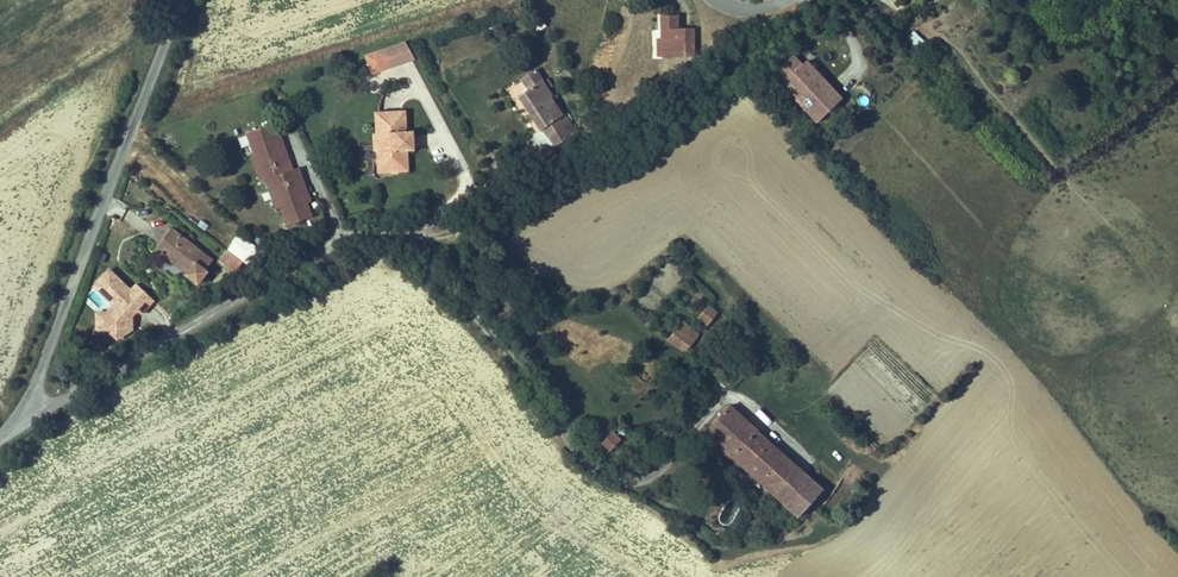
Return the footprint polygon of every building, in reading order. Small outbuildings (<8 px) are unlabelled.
[(534,35),(547,27),(540,14),(526,22),(534,35)] [(700,36),(682,36),(682,24),(667,24),(668,46),(668,65),(701,64),(700,36)] [(374,73),(413,60),(407,41),(367,54),(374,73)] [(791,78),(822,102),(841,77),(810,54),(791,78)] [(854,87),(841,77),(822,102),(835,111),(854,87)] [(545,138),(566,124),(560,115),(555,119),(543,101),(546,99),(536,85),(513,101),(536,134),(539,131),(544,139),(545,138)] [(420,133),(412,133),(411,114),(382,114),(384,173),(414,172),(413,152),(421,152),(420,133)] [(566,124),(545,138),(552,148),(573,133),(566,123),(566,124)] [(298,176),(293,178),(289,166),(285,167),(279,146),(276,132),(251,139),(257,158),(261,173),(265,172),(268,184),(272,183),(276,196),(271,197),(274,207),(281,232),(307,224),(302,209),(297,188),(301,186),(298,176)] [(285,167),(289,166),(283,144),(279,146),(285,167)] [(268,184),(265,172),(261,173),(257,158),(250,159),(258,188),(263,186),(268,184)] [(276,196),(272,183),(268,184),(263,186),(270,208),(274,207),(271,197),(276,196)] [(301,186),(297,188),(302,209),(307,208),(301,186)] [(231,255),(226,265),(233,268),(237,259),(248,264),(257,245),(236,234),(226,253),(231,255)] [(158,264),(161,261),(195,296),(205,288),(201,285),(211,276),(174,238),(154,259),(158,264)] [(234,273),(243,263),(226,250),(218,260),(234,273)] [(90,322),(101,332),(103,330),(116,343),(156,301),(136,282),(131,288),(109,267),(91,285),(109,302),(90,322)] [(703,311),(715,323),(727,311),(715,300),(703,311)] [(687,350),(706,331),(689,313),(670,333),(687,350)] [(777,488),(799,466),(733,406),(711,427),(777,488)] [(614,431),(599,444),(608,454),(622,441),(614,431)] [(820,489),(799,466),(777,488),(800,509),(820,489)]
